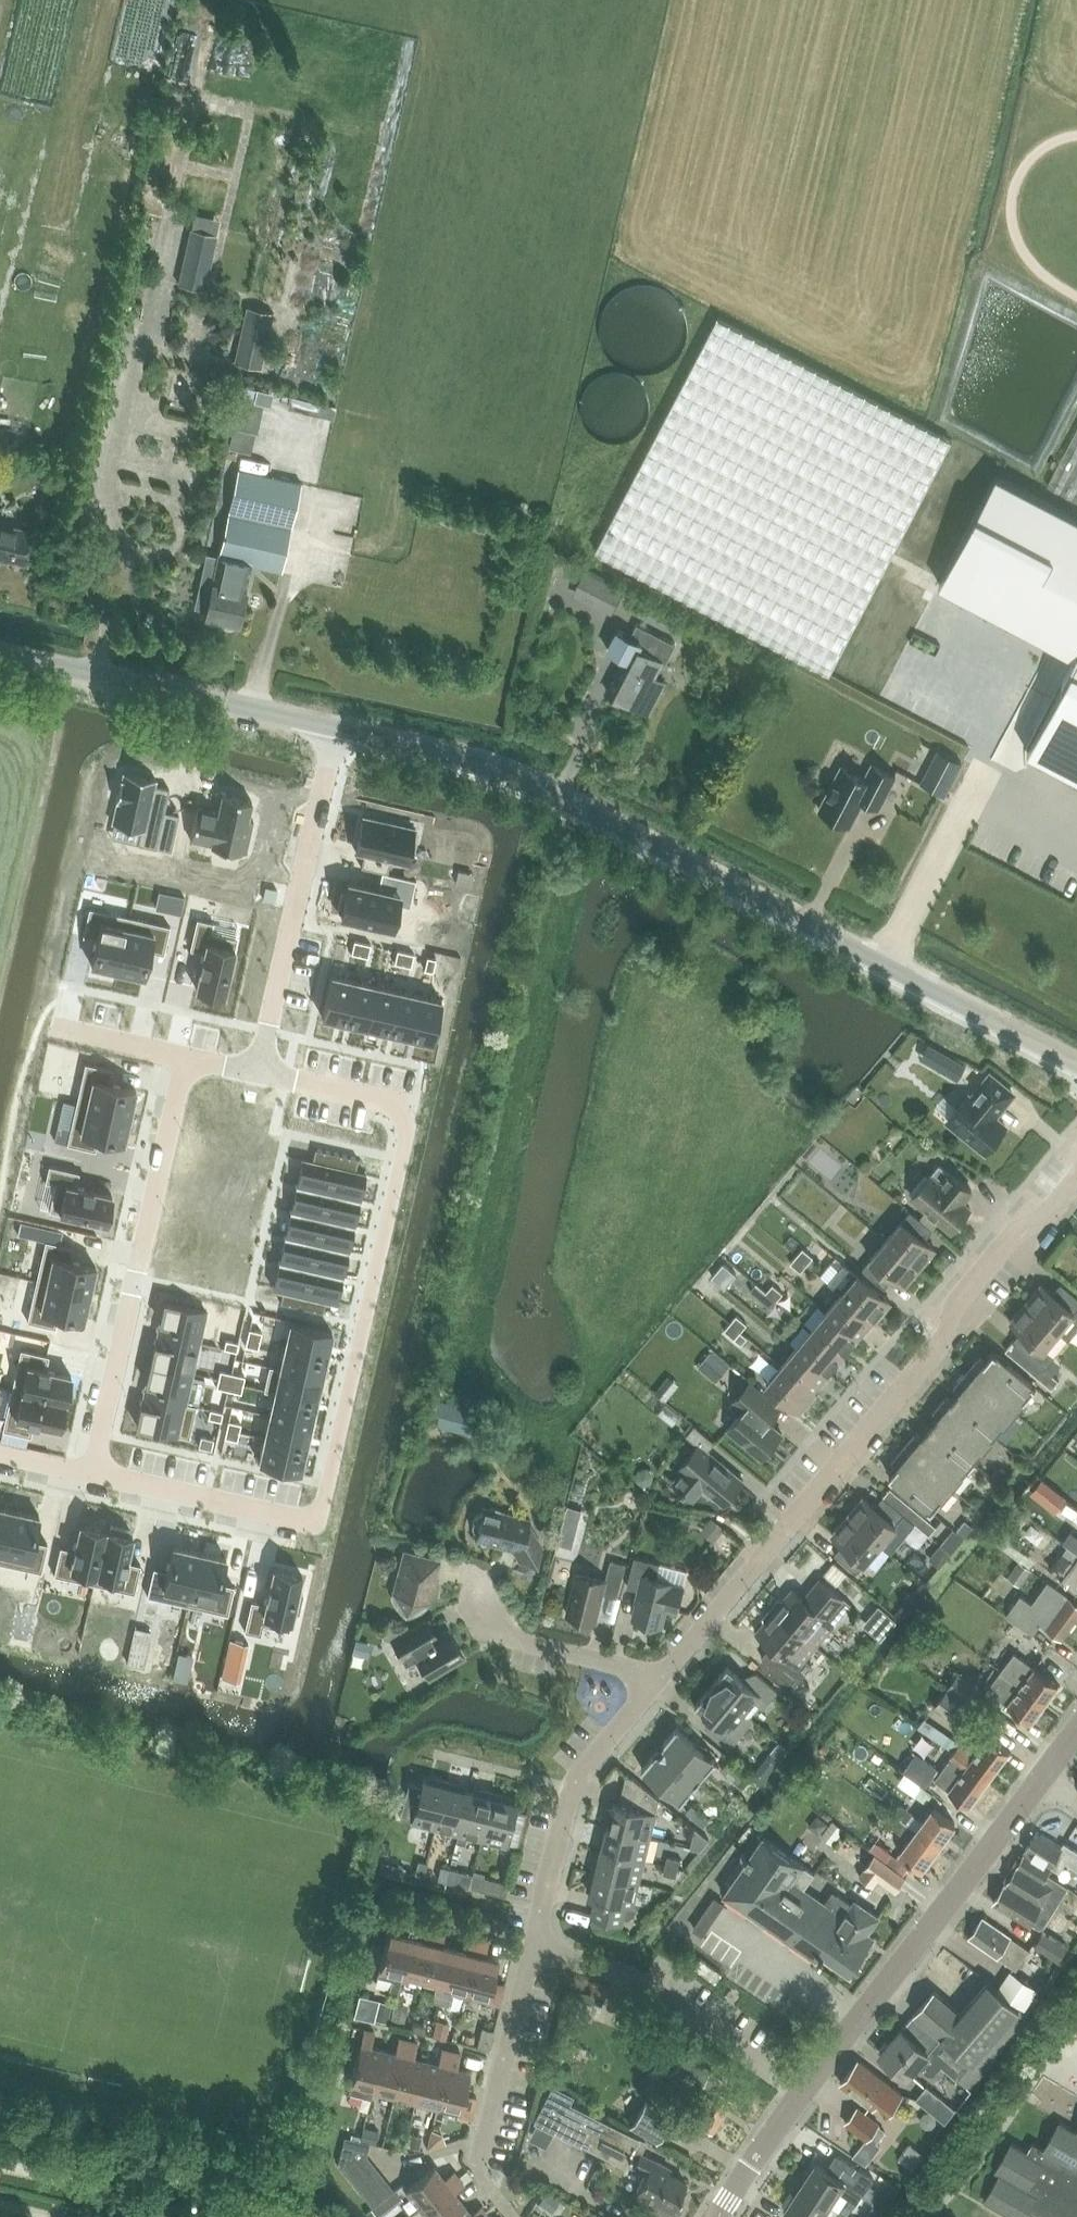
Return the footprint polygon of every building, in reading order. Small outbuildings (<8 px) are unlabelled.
[(191,229),(179,284),(204,290),(217,234),(191,229)] [(679,335),(679,334),(679,325),(676,317),(672,310),(668,305),(661,299),(654,296),(644,293),(637,293),(628,294),(623,296),(615,300),(608,305),(603,311),(600,318),(597,325),(597,334),(597,343),(600,350),(605,358),(610,364),(617,370),(625,373),(632,375),(638,376),(644,375),(651,374),(659,370),(666,364),(672,359),(676,350),(679,343),(679,335)] [(247,307),(233,362),(259,368),(273,313),(247,307)] [(595,550),(829,674),(950,442),(717,317),(595,550)] [(646,412),(646,406),(644,399),(641,393),(637,388),(631,383),(625,380),(619,378),(614,377),(607,378),(599,380),(593,382),(587,387),(583,393),(580,398),(578,405),(577,411),(578,418),(580,425),(583,431),(586,435),(590,439),(597,443),(602,445),(609,446),(618,446),(623,444),(628,442),(634,438),(639,433),(643,426),(645,420),(646,412)] [(1048,485),(1076,501),(1076,430),(1048,485)] [(302,483),(238,468),(218,556),(250,564),(282,571),(302,483)] [(997,475),(939,584),(1076,656),(1076,517),(997,475)] [(28,566),(36,533),(0,524),(0,559),(28,566)] [(206,609),(204,616),(239,624),(246,590),(244,590),(250,564),(218,556),(206,609)] [(611,613),(622,591),(584,572),(573,593),(611,613)] [(672,614),(652,604),(647,615),(666,625),(672,614)] [(609,693),(650,714),(665,684),(655,679),(663,662),(667,664),(676,646),(638,627),(632,639),(620,632),(609,652),(626,661),(609,693)] [(1028,752),(1076,778),(1076,657),(1028,752)] [(865,779),(842,767),(820,810),(850,826),(864,800),(879,808),(896,777),(872,765),(865,779)] [(953,780),(933,770),(925,785),(945,795),(953,780)] [(138,844),(156,848),(169,788),(154,785),(156,779),(124,771),(122,780),(120,780),(116,799),(117,799),(112,822),(141,829),(138,844)] [(253,819),(248,818),(252,800),(222,794),(218,811),(198,806),(190,839),(211,844),(211,845),(240,851),(241,850),(246,851),(253,819)] [(364,853),(361,867),(388,873),(391,859),(406,863),(410,848),(414,849),(418,832),(413,831),(414,828),(363,817),(355,851),(364,853)] [(467,872),(459,870),(456,883),(464,885),(467,872)] [(341,916),(392,927),(397,904),(410,907),(416,880),(382,872),(378,889),(349,882),(346,894),(342,893),(338,912),(342,913),(341,916)] [(89,907),(83,935),(97,939),(91,964),(117,970),(129,916),(89,907)] [(129,916),(117,970),(144,976),(149,950),(163,954),(170,926),(129,916)] [(204,952),(196,988),(225,994),(229,976),(234,977),(238,958),(233,956),(237,938),(211,932),(213,922),(197,918),(190,948),(204,952)] [(362,942),(354,940),(351,953),(359,955),(362,942)] [(368,956),(371,944),(362,942),(359,955),(368,956)] [(403,964),(405,952),(397,950),(394,962),(403,964)] [(411,966),(414,953),(405,952),(403,964),(411,966)] [(424,969),(433,971),(436,958),(427,956),(424,969)] [(343,1021),(353,979),(329,973),(319,1016),(343,1021)] [(366,1026),(376,984),(353,979),(343,1021),(366,1026)] [(366,1026),(389,1031),(398,989),(376,984),(366,1026)] [(389,1031),(412,1036),(421,994),(398,989),(389,1031)] [(445,1000),(421,994),(412,1036),(436,1042),(445,1000)] [(957,1080),(966,1065),(944,1052),(935,1067),(957,1080)] [(85,1062),(76,1103),(130,1115),(136,1088),(110,1083),(113,1069),(85,1062)] [(968,1096),(948,1121),(986,1152),(1006,1127),(994,1117),(1013,1093),(990,1075),(971,1098),(968,1096)] [(76,1103),(67,1143),(95,1149),(98,1135),(124,1141),(130,1115),(76,1103)] [(315,1148),(312,1160),(321,1162),(324,1150),(315,1148)] [(324,1150),(321,1162),(330,1164),(332,1152),(324,1150)] [(332,1152),(330,1164),(334,1165),(338,1166),(341,1154),(332,1152)] [(341,1154),(338,1166),(347,1168),(350,1156),(341,1154)] [(350,1156),(347,1168),(356,1170),(358,1157),(350,1156)] [(296,1183),(296,1184),(328,1191),(334,1165),(330,1164),(321,1162),(312,1160),(302,1158),(302,1159),(304,1160),(299,1184),(296,1183)] [(940,1219),(952,1230),(970,1208),(963,1201),(972,1190),(940,1163),(912,1196),(927,1209),(940,1219)] [(45,1181),(55,1183),(49,1210),(106,1222),(112,1194),(76,1185),(79,1171),(49,1165),(45,1181)] [(334,1165),(328,1191),(360,1199),(360,1198),(358,1197),(363,1173),(366,1174),(366,1172),(356,1170),(347,1168),(338,1166),(334,1165)] [(290,1209),(290,1210),(322,1217),(328,1191),(296,1184),(296,1185),(298,1185),(293,1209),(290,1209)] [(328,1191),(322,1217),(354,1224),(355,1223),(352,1223),(358,1199),(360,1199),(328,1191)] [(927,1209),(920,1218),(932,1228),(940,1219),(927,1209)] [(285,1234),(284,1235),(317,1242),(322,1217),(290,1210),(293,1211),(287,1235),(285,1234)] [(920,1218),(911,1211),(887,1240),(920,1268),(936,1249),(924,1240),(933,1229),(932,1228),(920,1218)] [(322,1217),(317,1242),(349,1250),(349,1249),(346,1248),(352,1224),(354,1225),(354,1224),(322,1217)] [(279,1260),(279,1261),(311,1268),(317,1242),(284,1235),(284,1236),(287,1236),(281,1261),(279,1260)] [(45,1240),(36,1280),(90,1292),(96,1266),(70,1260),(73,1246),(45,1240)] [(905,1287),(920,1268),(887,1240),(862,1269),(885,1287),(893,1277),(905,1287)] [(317,1242),(311,1268),(343,1275),(343,1274),(341,1274),(346,1250),(349,1250),(317,1242)] [(803,1248),(797,1256),(807,1264),(814,1257),(803,1248)] [(797,1256),(791,1263),(801,1272),(807,1264),(797,1256)] [(273,1285),(273,1287),(283,1289),(292,1291),(301,1293),(305,1294),(311,1268),(279,1261),(281,1262),(276,1286),(273,1285)] [(712,1276),(725,1287),(736,1274),(723,1263),(712,1276)] [(311,1268),(305,1294),(309,1295),(318,1297),(326,1299),(337,1301),(337,1300),(335,1299),(340,1275),(343,1276),(343,1275),(311,1268)] [(858,1274),(842,1293),(874,1320),(876,1321),(891,1303),(858,1274)] [(36,1280),(27,1320),(55,1327),(58,1313),(84,1318),(90,1292),(36,1280)] [(773,1284),(767,1292),(778,1300),(784,1293),(773,1284)] [(1025,1304),(1069,1340),(1076,1330),(1076,1298),(1061,1284),(1052,1295),(1041,1285),(1025,1304)] [(283,1289),(281,1302),(289,1304),(292,1291),(283,1289)] [(292,1291),(289,1304),(298,1306),(301,1293),(292,1291)] [(767,1292),(761,1299),(772,1308),(778,1300),(767,1292)] [(301,1293),(298,1306),(306,1308),(309,1295),(305,1294),(301,1293)] [(827,1311),(859,1338),(874,1320),(842,1293),(827,1311)] [(309,1295),(306,1308),(315,1310),(318,1297),(309,1295)] [(318,1297),(315,1310),(324,1311),(326,1299),(318,1297)] [(165,1301),(158,1332),(200,1342),(207,1311),(165,1301)] [(1058,1332),(1068,1341),(1069,1340),(1025,1304),(1009,1322),(1021,1332),(1012,1342),(1044,1369),(1054,1358),(1044,1349),(1058,1332)] [(827,1311),(812,1329),(844,1356),(859,1338),(827,1311)] [(737,1315),(731,1322),(741,1331),(747,1324),(743,1320),(737,1315)] [(290,1321),(285,1345),(327,1354),(332,1331),(290,1321)] [(731,1322),(724,1330),(727,1332),(735,1339),(741,1331),(731,1322)] [(260,1339),(262,1331),(249,1328),(247,1336),(260,1339)] [(844,1356),(812,1329),(797,1347),(829,1374),(844,1356)] [(158,1332),(151,1363),(193,1372),(200,1342),(158,1332)] [(258,1348),(260,1339),(247,1336),(245,1345),(258,1348)] [(237,1350),(239,1342),(226,1339),(224,1347),(237,1350)] [(1051,1389),(1058,1381),(1044,1369),(1012,1342),(1005,1351),(1051,1389)] [(280,1367),(280,1368),(322,1377),(327,1354),(285,1345),(280,1367)] [(797,1347),(782,1365),(816,1393),(814,1391),(829,1374),(797,1347)] [(21,1348),(12,1389),(65,1401),(71,1374),(46,1369),(49,1355),(21,1348)] [(710,1350),(697,1365),(706,1373),(719,1358),(710,1350)] [(979,1358),(976,1362),(1024,1401),(1035,1388),(992,1353),(984,1363),(979,1358)] [(1024,1401),(976,1362),(966,1374),(1014,1414),(1024,1401)] [(151,1363),(144,1393),(186,1403),(186,1402),(193,1372),(151,1363)] [(269,1365),(264,1389),(274,1391),(316,1400),(322,1377),(280,1368),(280,1367),(269,1365)] [(766,1384),(800,1412),(816,1393),(782,1365),(766,1384)] [(220,1370),(218,1378),(231,1381),(233,1372),(220,1370)] [(231,1381),(244,1384),(246,1375),(233,1372),(231,1381)] [(966,1374),(956,1386),(1001,1424),(1003,1423),(1005,1424),(1014,1414),(966,1374)] [(231,1381),(218,1378),(216,1386),(229,1389),(231,1381)] [(229,1389),(242,1392),(244,1384),(231,1381),(229,1389)] [(782,1433),(769,1422),(782,1407),(771,1398),(751,1381),(730,1406),(740,1415),(728,1429),(762,1457),(782,1433)] [(665,1400),(670,1395),(659,1386),(655,1392),(665,1400)] [(951,1402),(946,1398),(946,1399),(994,1439),(995,1438),(992,1436),(1001,1424),(956,1386),(954,1388),(959,1393),(951,1402)] [(12,1389),(3,1429),(31,1435),(34,1421),(59,1427),(65,1401),(12,1389)] [(274,1391),(269,1414),(311,1423),(316,1400),(274,1391)] [(144,1393),(137,1425),(189,1436),(196,1404),(186,1402),(186,1403),(144,1393)] [(946,1399),(935,1411),(981,1449),(983,1447),(985,1449),(994,1439),(946,1399)] [(475,1411),(437,1401),(431,1422),(469,1432),(475,1411)] [(221,1420),(223,1411),(210,1408),(208,1417),(221,1420)] [(933,1413),(938,1417),(930,1427),(971,1462),(981,1449),(935,1411),(933,1413)] [(269,1414),(264,1436),(306,1446),(311,1423),(269,1414)] [(228,1420),(227,1428),(239,1431),(241,1423),(228,1420)] [(704,1487),(724,1504),(743,1480),(708,1451),(715,1442),(695,1425),(687,1435),(699,1445),(680,1467),(683,1470),(674,1482),(694,1498),(704,1487)] [(916,1433),(915,1435),(963,1475),(965,1473),(963,1471),(971,1462),(930,1427),(921,1438),(916,1433)] [(237,1439),(239,1431),(227,1428),(225,1436),(237,1439)] [(963,1475),(915,1435),(904,1448),(952,1488),(963,1475)] [(264,1436),(259,1460),(301,1470),(306,1446),(264,1436)] [(904,1448),(894,1460),(942,1500),(952,1488),(904,1448)] [(896,1468),(888,1477),(931,1513),(942,1500),(894,1460),(891,1463),(896,1468)] [(1000,1466),(992,1476),(1002,1485),(1010,1475),(1000,1466)] [(1055,1512),(1067,1498),(1042,1478),(1030,1493),(1055,1512)] [(915,1524),(929,1536),(936,1527),(889,1488),(883,1497),(904,1515),(915,1524)] [(883,1497),(874,1507),(862,1498),(847,1517),(880,1545),(881,1543),(892,1552),(915,1524),(904,1515),(883,1497)] [(1,1562),(13,1508),(0,1505),(0,1562),(1,1562)] [(568,1505),(565,1517),(581,1521),(583,1509),(568,1505)] [(13,1508),(1,1562),(41,1571),(47,1543),(34,1540),(39,1514),(13,1508)] [(531,1520),(509,1514),(493,1508),(490,1510),(484,1508),(483,1514),(478,1516),(476,1518),(475,1521),(474,1524),(474,1527),(475,1530),(477,1534),(476,1540),(481,1541),(483,1544),(494,1545),(505,1548),(506,1545),(512,1546),(520,1561),(538,1566),(543,1548),(530,1525),(531,1520)] [(710,1517),(702,1527),(716,1538),(724,1528),(710,1517)] [(880,1545),(847,1517),(831,1535),(842,1545),(834,1555),(856,1574),(880,1545)] [(965,1519),(956,1529),(965,1536),(973,1526),(965,1519)] [(60,1546),(54,1574),(94,1583),(106,1529),(80,1523),(74,1549),(60,1546)] [(106,1529),(94,1583),(135,1592),(141,1564),(127,1561),(133,1535),(129,1535),(131,1529),(111,1525),(110,1530),(106,1529)] [(940,1543),(928,1557),(939,1567),(951,1553),(940,1543)] [(154,1567),(147,1595),(188,1604),(200,1550),(173,1544),(168,1570),(154,1567)] [(1062,1553),(1075,1562),(1076,1559),(1076,1553),(1067,1546),(1062,1553)] [(200,1550),(188,1604),(228,1613),(234,1585),(220,1582),(226,1556),(200,1550)] [(405,1551),(399,1572),(407,1574),(404,1584),(403,1584),(400,1587),(397,1590),(397,1591),(393,1593),(396,1597),(395,1598),(396,1601),(397,1605),(399,1608),(401,1610),(404,1612),(405,1612),(407,1616),(411,1614),(412,1614),(415,1614),(419,1613),(422,1611),(424,1609),(426,1606),(426,1605),(437,1598),(440,1589),(434,1579),(436,1577),(441,1561),(405,1551)] [(915,1555),(908,1563),(922,1574),(928,1567),(915,1555)] [(628,1588),(641,1591),(634,1618),(663,1626),(668,1609),(678,1612),(685,1587),(658,1579),(662,1565),(636,1558),(628,1588)] [(1061,1581),(1076,1592),(1076,1559),(1075,1562),(1061,1581)] [(1008,1577),(1020,1586),(1032,1569),(1030,1568),(1020,1560),(1008,1577)] [(579,1575),(568,1615),(597,1622),(604,1594),(619,1598),(627,1565),(612,1561),(607,1582),(579,1575)] [(261,1634),(263,1624),(289,1630),(302,1574),(273,1567),(265,1603),(251,1600),(244,1630),(261,1634)] [(773,1609),(808,1639),(819,1626),(829,1634),(853,1605),(822,1579),(805,1599),(793,1590),(785,1600),(780,1601),(773,1609)] [(1007,1614),(1033,1633),(1041,1623),(1062,1638),(1076,1618),(1076,1602),(1048,1581),(1032,1602),(1021,1594),(1007,1614)] [(884,1593),(875,1611),(890,1619),(900,1601),(884,1593)] [(808,1639),(773,1609),(765,1618),(766,1623),(757,1633),(779,1652),(769,1663),(796,1686),(813,1666),(797,1652),(808,1639)] [(430,1679),(465,1658),(448,1630),(427,1643),(417,1627),(393,1642),(407,1665),(418,1659),(430,1679)] [(1008,1656),(1017,1644),(1003,1634),(995,1646),(1008,1656)] [(356,1639),(353,1653),(368,1657),(372,1643),(356,1639)] [(1008,1660),(1001,1671),(1046,1705),(1060,1685),(1036,1668),(1015,1652),(1008,1660)] [(843,1656),(835,1672),(848,1679),(856,1663),(843,1656)] [(730,1667),(729,1666),(712,1686),(746,1714),(761,1696),(769,1703),(778,1692),(757,1674),(749,1684),(729,1668),(730,1667)] [(1001,1671),(986,1690),(1008,1706),(1032,1724),(1046,1705),(1001,1671)] [(959,1672),(948,1688),(975,1708),(986,1693),(959,1672)] [(746,1714),(712,1686),(696,1705),(697,1706),(698,1705),(717,1721),(709,1732),(730,1749),(739,1739),(731,1732),(746,1714)] [(948,1688),(934,1706),(969,1732),(983,1714),(975,1708),(948,1688)] [(665,1747),(666,1749),(664,1752),(699,1781),(717,1761),(677,1728),(664,1745),(665,1747)] [(959,1744),(953,1752),(989,1778),(1008,1752),(988,1736),(974,1755),(959,1744)] [(682,1802),(699,1781),(664,1752),(661,1755),(659,1753),(657,1753),(655,1756),(654,1755),(643,1769),(682,1802)] [(947,1760),(934,1778),(949,1789),(969,1805),(989,1778),(953,1752),(947,1760)] [(917,1753),(904,1771),(924,1786),(925,1787),(932,1777),(928,1774),(934,1766),(917,1753)] [(728,1764),(722,1771),(739,1785),(745,1778),(728,1764)] [(753,1771),(750,1775),(761,1783),(768,1774),(763,1770),(753,1771)] [(607,1815),(604,1826),(651,1838),(660,1800),(633,1777),(627,1776),(620,1805),(614,1804),(611,1816),(607,1815)] [(436,1829),(448,1782),(436,1779),(435,1783),(423,1780),(422,1786),(409,1783),(400,1818),(413,1821),(413,1823),(436,1829)] [(458,1789),(459,1785),(448,1782),(436,1829),(459,1834),(469,1792),(458,1789)] [(459,1834),(482,1840),(493,1794),(482,1791),(481,1795),(469,1792),(459,1834)] [(493,1794),(482,1840),(517,1849),(527,1812),(514,1809),(516,1804),(504,1801),(505,1796),(493,1794)] [(902,1804),(895,1814),(939,1846),(955,1824),(934,1808),(924,1820),(902,1804)] [(687,1813),(704,1827),(710,1820),(693,1806),(687,1813)] [(895,1814),(888,1824),(910,1840),(900,1853),(922,1869),(939,1846),(895,1814)] [(817,1815),(809,1825),(819,1833),(827,1823),(817,1815)] [(833,1822),(822,1836),(832,1844),(843,1830),(833,1822)] [(606,1838),(603,1850),(645,1861),(651,1838),(604,1826),(601,1837),(606,1838)] [(1076,1867),(1076,1852),(1065,1845),(1062,1849),(1039,1834),(1027,1852),(1051,1867),(1053,1864),(1062,1870),(1067,1861),(1076,1867)] [(818,1959),(821,1954),(852,1906),(837,1895),(829,1907),(805,1891),(817,1874),(765,1839),(726,1896),(818,1959)] [(593,1872),(639,1884),(645,1861),(603,1850),(600,1861),(596,1860),(593,1872)] [(879,1880),(896,1893),(906,1879),(875,1855),(859,1876),(873,1886),(879,1880)] [(1010,1880),(994,1904),(1028,1925),(1029,1924),(1037,1929),(1045,1927),(1053,1915),(1040,1907),(1044,1902),(1049,1894),(1061,1902),(1069,1889),(1049,1875),(1051,1872),(1025,1856),(1010,1880)] [(668,1857),(666,1866),(679,1869),(681,1861),(668,1857)] [(419,1861),(415,1873),(424,1876),(427,1863),(419,1861)] [(395,1864),(392,1875),(403,1878),(405,1867),(395,1864)] [(666,1866),(664,1874),(677,1877),(679,1869),(666,1866)] [(447,1882),(450,1869),(442,1867),(438,1880),(447,1882)] [(455,1884),(458,1871),(450,1869),(447,1882),(455,1884)] [(592,1917),(589,1926),(616,1933),(618,1923),(620,1917),(628,1919),(635,1915),(636,1911),(634,1906),(639,1884),(593,1872),(590,1883),(594,1884),(591,1896),(597,1898),(592,1917)] [(509,1884),(483,1878),(480,1890),(506,1897),(509,1884)] [(878,1918),(855,1902),(852,1906),(821,1954),(824,1956),(826,1953),(852,1971),(874,1939),(867,1934),(878,1918)] [(390,1928),(378,1976),(391,1980),(389,1990),(397,1992),(400,1982),(400,1979),(412,1934),(400,1931),(403,1916),(393,1914),(390,1928)] [(1001,1958),(1002,1956),(1020,1967),(1031,1950),(1011,1937),(1011,1936),(984,1918),(971,1937),(1001,1958)] [(412,1934),(400,1979),(408,1981),(410,1974),(424,1978),(437,1925),(427,1922),(424,1937),(412,1934)] [(437,1925),(424,1978),(438,1981),(433,2001),(441,2003),(444,1990),(456,1945),(444,1942),(447,1927),(437,1925)] [(1044,1930),(1035,1945),(1059,1960),(1067,1947),(1068,1945),(1044,1930)] [(444,1990),(441,2003),(449,2005),(452,1992),(466,1996),(478,1950),(481,1936),(471,1933),(468,1948),(456,1945),(444,1990)] [(478,1950),(466,1996),(488,2001),(500,2004),(506,1981),(494,1978),(500,1956),(488,1953),(491,1938),(481,1936),(478,1950)] [(702,1957),(695,1966),(716,1981),(723,1972),(702,1957)] [(1011,1970),(999,1987),(1026,2006),(1039,1989),(1011,1970)] [(903,2029),(961,2078),(1020,2009),(989,1982),(962,2014),(936,1991),(903,2029)] [(379,2000),(374,2020),(387,2023),(392,2003),(379,2000)] [(573,2000),(569,2011),(591,2018),(594,2008),(573,2000)] [(403,2024),(408,2005),(396,2002),(391,2021),(403,2024)] [(1030,2017),(1020,2009),(961,2078),(959,2080),(973,2092),(1004,2051),(1003,2049),(1030,2017)] [(437,2018),(433,2035),(446,2038),(450,2022),(437,2018)] [(413,2021),(411,2030),(426,2033),(425,2024),(413,2021)] [(360,2043),(348,2091),(370,2096),(371,2094),(382,2048),(370,2045),(374,2031),(364,2028),(360,2043)] [(906,2077),(918,2064),(929,2073),(934,2073),(941,2065),(959,2080),(961,2078),(903,2029),(881,2056),(906,2077)] [(382,2048),(371,2094),(393,2100),(395,2093),(408,2039),(398,2037),(394,2051),(382,2048)] [(408,2039),(395,2093),(408,2096),(406,2103),(415,2105),(426,2059),(414,2056),(418,2042),(408,2039)] [(426,2059),(415,2105),(437,2111),(448,2065),(452,2050),(442,2048),(438,2062),(426,2059)] [(448,2065),(437,2111),(459,2116),(470,2119),(476,2096),(465,2093),(470,2070),(458,2067),(462,2053),(452,2050),(448,2065)] [(730,2091),(729,2085),(708,2071),(709,2070),(682,2052),(667,2074),(669,2076),(694,2092),(697,2088),(706,2094),(690,2117),(713,2132),(735,2100),(727,2095),(730,2091)] [(843,2084),(876,2108),(883,2098),(893,2106),(903,2094),(860,2062),(843,2084)] [(669,2076),(667,2074),(655,2067),(650,2075),(664,2084),(669,2076)] [(570,2093),(552,2083),(531,2121),(580,2146),(582,2145),(624,2165),(625,2163),(647,2174),(640,2189),(644,2191),(641,2197),(654,2203),(651,2209),(667,2216),(670,2216),(689,2178),(640,2154),(645,2144),(564,2105),(570,2093)] [(928,2086),(918,2099),(943,2119),(953,2106),(928,2086)] [(671,2113),(647,2099),(631,2125),(656,2140),(671,2113)] [(858,2107),(846,2122),(866,2138),(852,2156),(866,2164),(881,2145),(876,2141),(886,2129),(880,2124),(858,2107)] [(1061,2118),(1045,2146),(1033,2139),(1027,2149),(1014,2141),(998,2169),(1003,2171),(986,2199),(1016,2216),(1025,2216),(1030,2208),(1036,2212),(1038,2207),(1055,2216),(1076,2216),(1076,2128),(1061,2118)] [(360,2140),(376,2143),(379,2131),(363,2127),(360,2140)] [(433,2127),(428,2145),(429,2146),(447,2141),(433,2127)] [(338,2165),(340,2168),(366,2158),(370,2143),(345,2136),(338,2165)] [(413,2138),(411,2146),(419,2148),(421,2140),(413,2138)] [(858,2202),(875,2177),(842,2156),(831,2172),(818,2164),(803,2186),(831,2204),(840,2190),(858,2202)] [(351,2182),(371,2164),(366,2158),(340,2168),(351,2182)] [(351,2182),(357,2189),(379,2172),(371,2164),(351,2182)] [(435,2166),(405,2189),(418,2207),(456,2178),(451,2172),(444,2178),(435,2166)] [(365,2199),(387,2182),(379,2172),(357,2189),(365,2199)] [(426,2216),(442,2216),(463,2202),(454,2191),(461,2185),(456,2178),(418,2207),(426,2216)] [(887,2179),(881,2189),(893,2197),(899,2187),(887,2179)] [(372,2208),(379,2203),(394,2191),(387,2182),(365,2199),(372,2208)] [(803,2186),(788,2209),(801,2216),(827,2216),(824,2215),(831,2204),(803,2186)] [(371,2209),(377,2216),(381,2216),(385,2214),(399,2203),(404,2199),(402,2197),(396,2189),(394,2191),(379,2203),(372,2208),(371,2209)] [(545,2192),(538,2203),(550,2210),(556,2199),(545,2192)] [(463,2202),(442,2216),(479,2216),(482,2214),(483,2213),(479,2207),(471,2213),(463,2202)]
